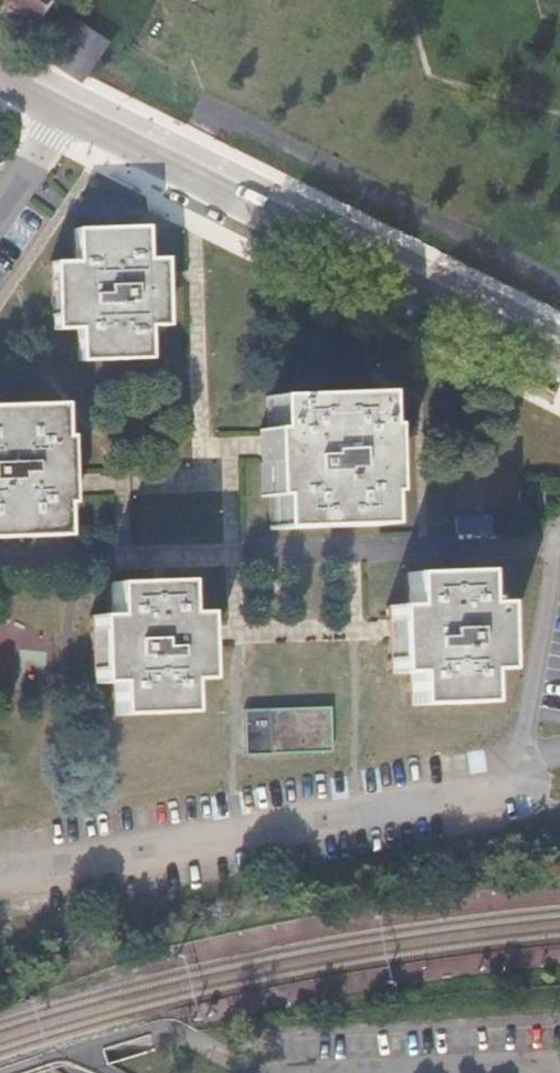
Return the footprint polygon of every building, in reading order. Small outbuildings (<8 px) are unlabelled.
[(60,0),(19,0),(26,5),(23,9),(44,24),(60,0)] [(75,18),(54,57),(86,74),(107,35),(75,18)] [(74,267),(50,267),(51,331),(75,330),(76,364),(145,362),(144,329),(162,328),(160,265),(142,265),(142,234),(73,235),(74,267)] [(264,432),(256,432),(257,498),(266,498),(267,531),(374,529),(373,495),(379,494),(376,428),(371,429),(369,397),(264,400),(264,432)] [(58,538),(58,507),(64,507),(63,440),(57,440),(56,408),(0,410),(0,538),(58,538)] [(402,608),(384,608),(386,674),(406,674),(406,706),(478,704),(476,670),(495,669),(492,604),(472,605),(471,574),(402,576),(402,608)] [(106,619),(87,619),(89,685),(107,684),(108,715),(179,714),(178,681),(197,681),(194,616),(176,616),(174,584),(106,586),(106,619)] [(326,710),(264,712),(266,756),(328,755),(326,710)]
